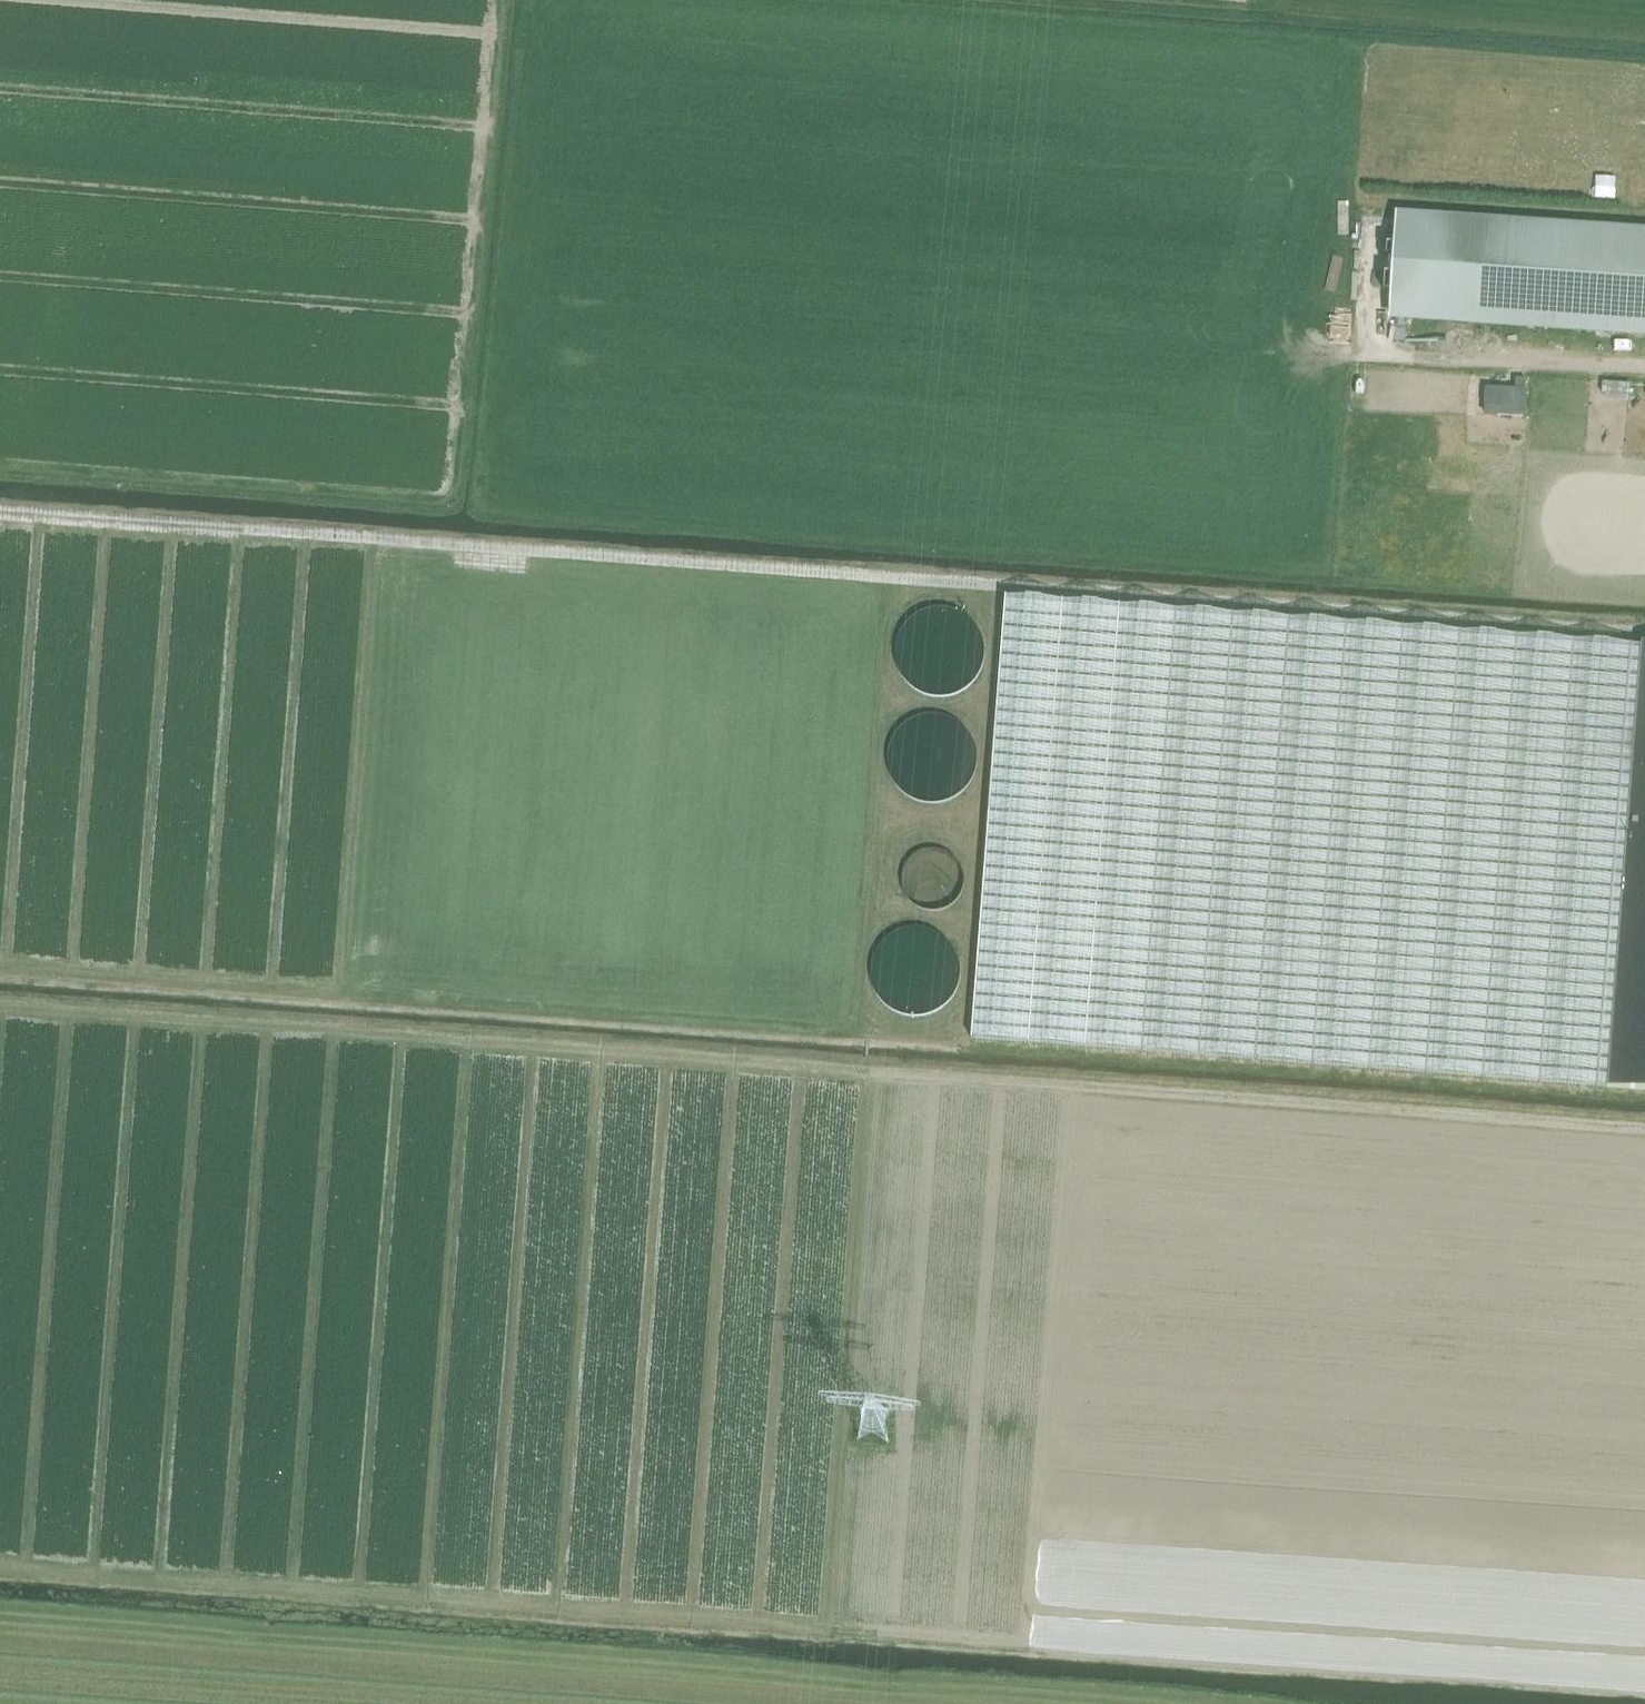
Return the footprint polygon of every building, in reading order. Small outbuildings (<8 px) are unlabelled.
[(1644,335),(1644,228),(1396,211),(1391,318),(1644,335)] [(1642,640),(1004,592),(970,1041),(1644,1092),(1644,640),(1642,640)] [(977,654),(977,653),(976,645),(974,637),(970,630),(966,624),(959,618),(952,614),(945,611),(936,610),(926,610),(918,612),(912,615),(903,622),(898,627),(894,635),(891,642),(890,652),(891,661),(893,668),(896,676),(901,682),(907,688),(914,692),(922,695),(930,696),(940,696),(948,694),(955,691),(963,685),(968,678),(973,671),(976,662),(977,654)] [(969,763),(969,762),(968,754),(966,747),(963,739),(958,733),(952,727),(945,723),(937,720),(929,719),(919,719),(911,721),(904,725),(895,731),(891,737),(886,745),(884,752),(882,761),(883,771),(885,778),(889,785),(893,791),(900,797),(907,801),(914,804),(923,806),(932,805),(941,803),(947,800),(955,794),(961,788),(965,780),(968,771),(969,763)] [(952,976),(952,975),(951,966),(948,958),(944,950),(938,944),(930,938),(923,935),(915,932),(906,932),(897,933),(890,936),(883,941),(876,946),(872,952),(868,960),(866,969),(865,976),(866,984),(869,992),(873,1000),(879,1007),(887,1013),(893,1016),(902,1018),(909,1019),(915,1018),(923,1016),(930,1013),(938,1007),(944,1000),(948,992),(951,984),(952,976)]
